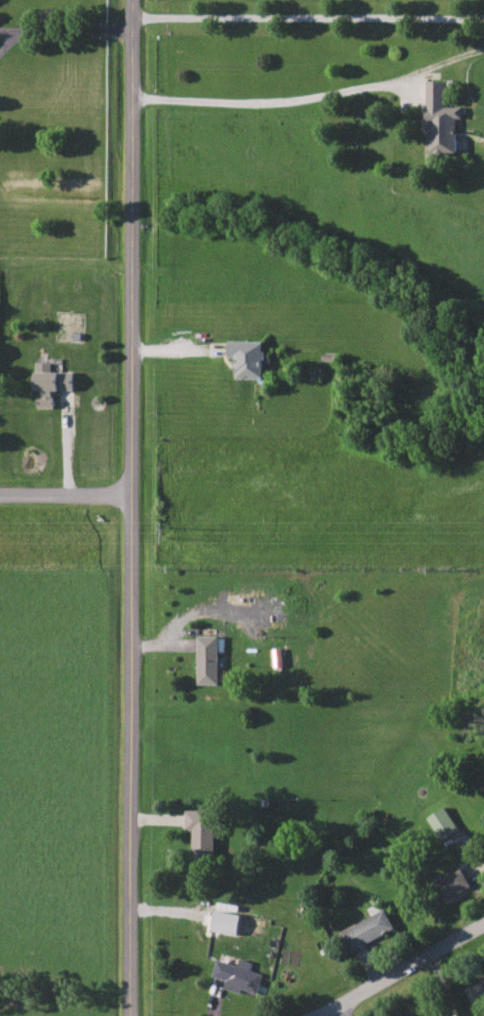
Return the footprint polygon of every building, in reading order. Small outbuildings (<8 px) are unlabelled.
[(446,80),(429,80),(429,152),(457,152),(457,118),(463,118),(463,106),(446,106),(446,80)] [(236,378),(265,378),(265,340),(229,341),(229,357),(236,357),(236,378)] [(75,389),(75,371),(53,372),(53,362),(36,362),(36,393),(38,393),(38,408),(54,408),(54,389),(75,389)] [(220,684),(220,635),(199,635),(199,684),(220,684)] [(440,839),(458,831),(446,807),(429,815),(440,839)] [(215,860),(217,810),(188,809),(187,829),(195,830),(194,859),(215,860)] [(445,901),(473,886),(463,867),(435,882),(445,901)] [(397,928),(387,909),(344,931),(354,951),(397,928)] [(213,930),(240,934),(243,914),(216,910),(213,930)] [(265,974),(252,970),(254,962),(242,958),(240,965),(219,959),(214,976),(228,980),(225,988),(241,993),(242,989),(259,993),(265,974)] [(467,986),(475,1005),(483,1001),(483,978),(467,986)]
